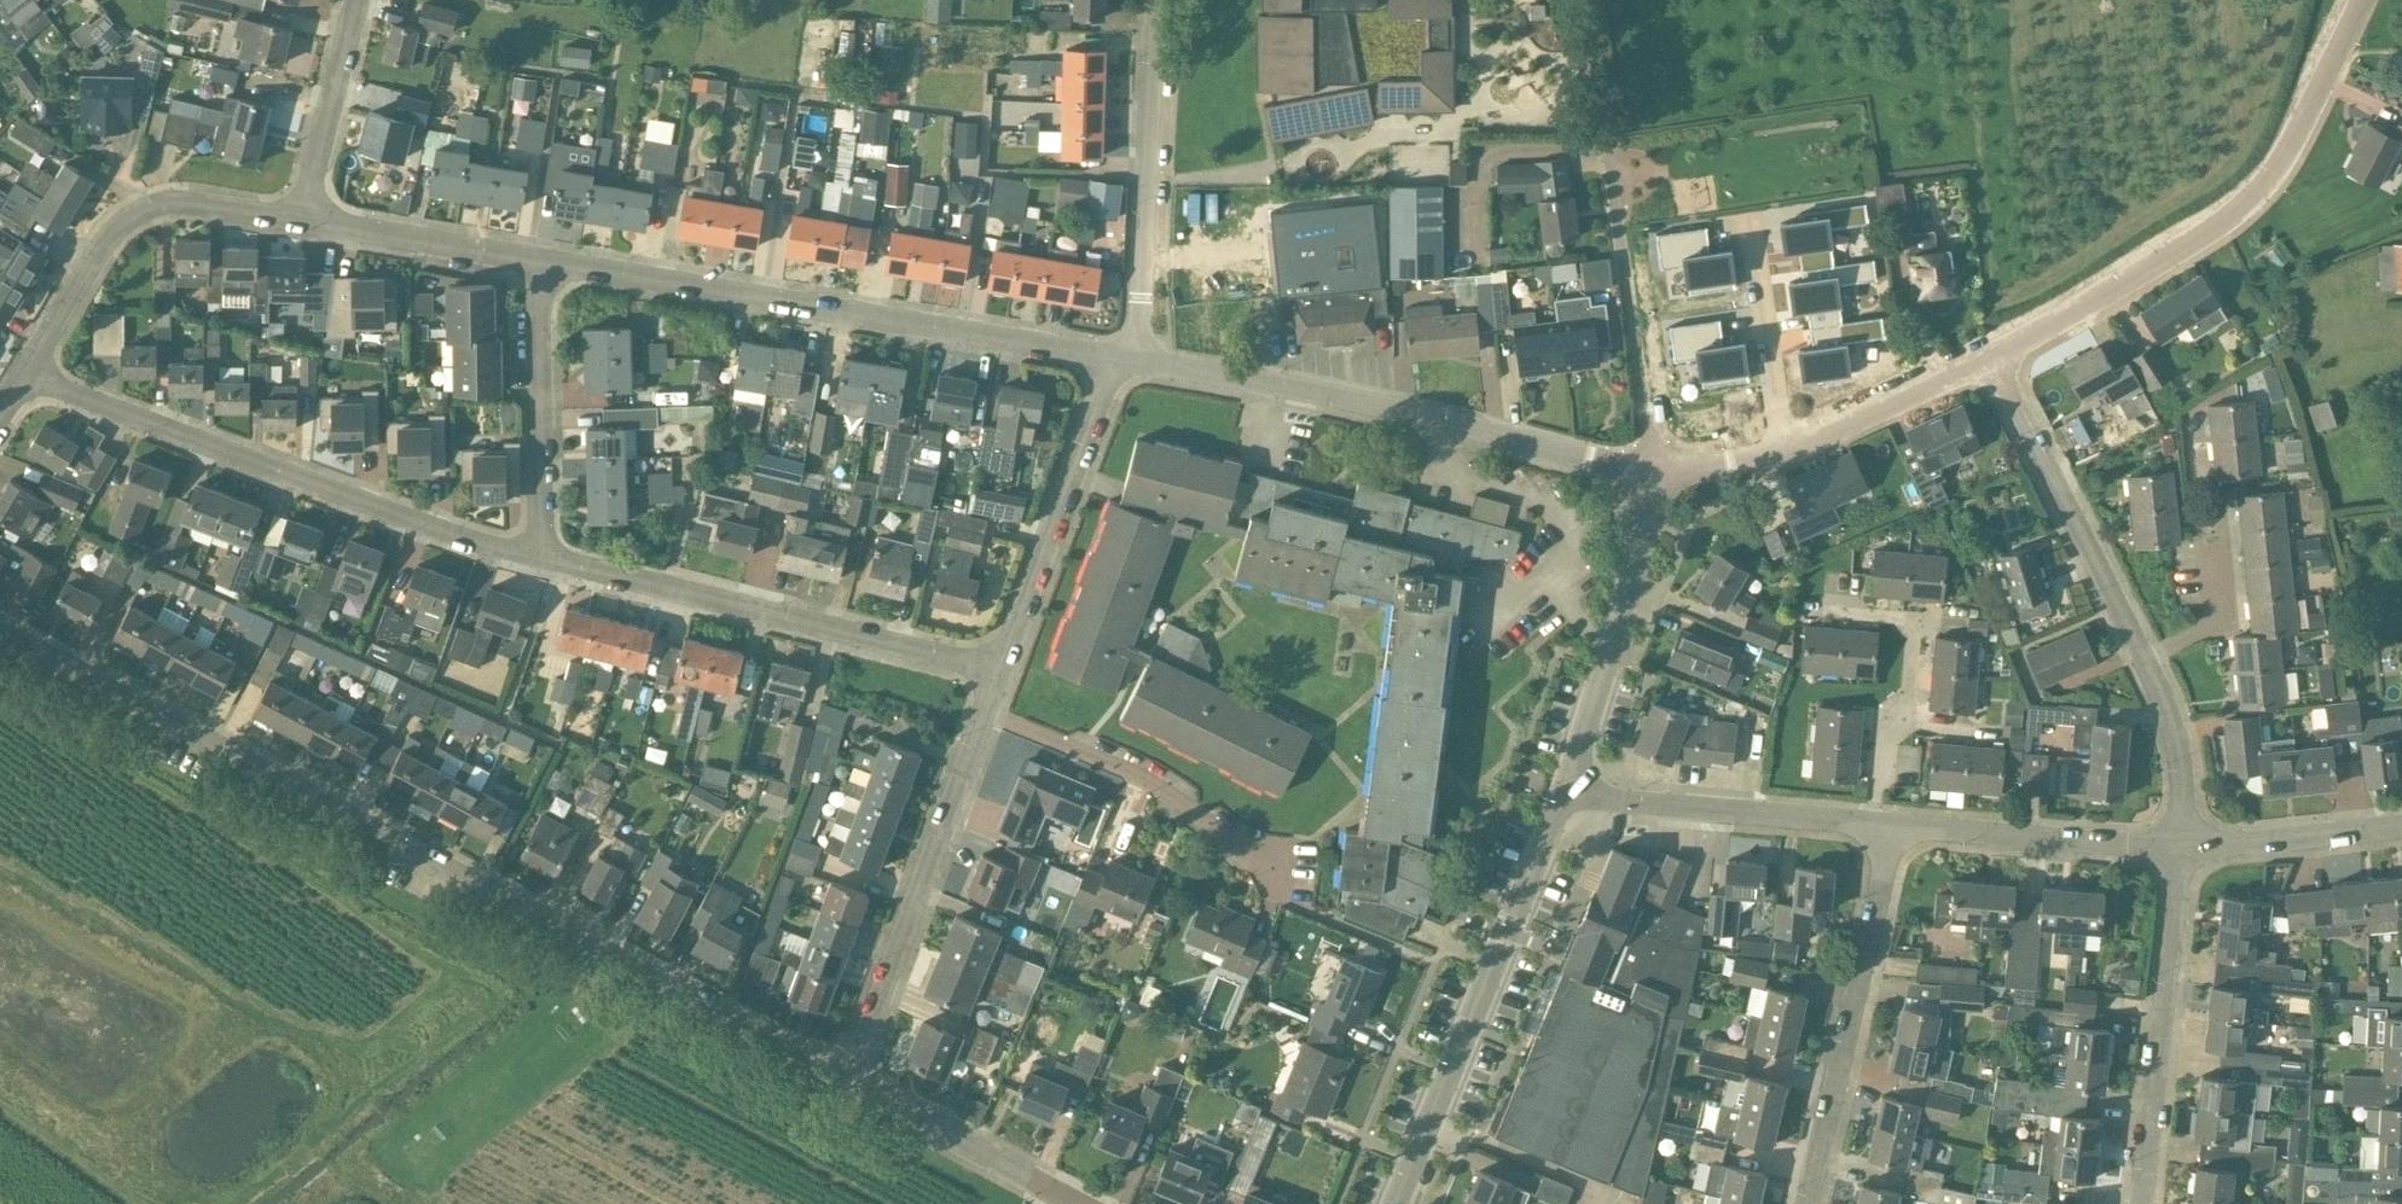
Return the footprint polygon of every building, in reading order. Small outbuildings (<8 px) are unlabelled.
[(8,39),(17,52),(29,37),(19,23),(20,22),(41,6),(36,0),(0,0),(0,29),(8,39)] [(41,6),(42,6),(46,11),(61,0),(36,0),(41,6)] [(168,3),(230,18),(235,0),(233,0),(169,0),(168,3)] [(1069,10),(1069,13),(1070,13),(1074,13),(1074,16),(1105,17),(1105,0),(1069,0),(1069,10)] [(1260,91),(1274,91),(1276,102),(1265,104),(1272,140),(1298,133),(1373,120),(1371,106),(1379,105),(1378,111),(1453,110),(1452,48),(1448,48),(1448,15),(1452,15),(1451,0),(1265,0),(1265,9),(1270,9),(1270,14),(1259,14),(1260,91)] [(384,58),(410,64),(424,68),(431,43),(435,44),(439,28),(451,32),(456,11),(424,3),(417,28),(393,22),(384,58)] [(1530,19),(1545,18),(1545,3),(1530,3),(1530,19)] [(1041,9),(1040,28),(1069,29),(1070,13),(1069,13),(1069,10),(1041,9)] [(259,21),(259,22),(239,17),(235,33),(244,36),(240,53),(252,57),(252,56),(281,63),(290,28),(259,21)] [(85,75),(83,126),(110,126),(110,134),(124,134),(124,127),(129,127),(130,120),(130,88),(154,90),(165,50),(147,39),(145,45),(137,76),(131,76),(85,75)] [(592,47),(562,43),(561,62),(589,66),(592,47)] [(1011,59),(1010,71),(1021,72),(1027,72),(1027,74),(1051,75),(1051,73),(1052,73),(1065,74),(1065,75),(1103,77),(1103,50),(1066,49),(1066,61),(1042,60),(1011,59)] [(462,93),(460,109),(474,112),(483,65),(447,58),(440,89),(462,93)] [(30,98),(45,87),(29,64),(14,75),(30,98)] [(239,71),(213,64),(210,78),(236,85),(239,71)] [(645,64),(643,79),(660,82),(662,68),(645,64)] [(533,113),(539,77),(518,73),(511,109),(533,113)] [(1051,75),(1027,74),(1027,85),(1042,85),(1042,78),(1051,78),(1051,75)] [(1103,77),(1065,75),(1065,102),(1102,103),(1103,77)] [(562,77),(559,91),(578,94),(581,79),(562,76),(562,77)] [(707,92),(708,78),(693,76),(691,90),(707,92)] [(884,88),(882,101),(896,102),(898,89),(884,88)] [(362,147),(402,157),(408,132),(420,135),(424,119),(425,120),(430,100),(401,93),(395,118),(371,112),(362,147)] [(219,124),(263,135),(270,106),(226,95),(222,111),(203,107),(203,104),(173,97),(169,111),(219,124)] [(1064,128),(1101,129),(1102,103),(1065,102),(1064,128)] [(838,105),(838,123),(856,124),(856,106),(838,105)] [(866,105),(858,151),(887,156),(895,110),(866,105)] [(263,135),(219,124),(169,111),(155,108),(147,136),(162,139),(192,147),(196,130),(216,135),(212,151),(256,162),(263,135)] [(436,154),(430,190),(461,195),(467,160),(466,160),(470,138),(470,139),(473,120),(474,114),(460,112),(456,134),(457,134),(453,157),(436,155),(436,154)] [(521,116),(516,146),(543,151),(548,121),(521,116)] [(20,118),(11,133),(47,156),(57,140),(26,122),(20,118)] [(1026,118),(1025,130),(1040,131),(1040,119),(1026,118)] [(473,120),(470,139),(482,141),(485,141),(488,122),(473,120)] [(954,154),(974,155),(977,121),(957,120),(954,154)] [(2346,168),(2377,185),(2400,141),(2367,124),(2358,141),(2360,142),(2346,168)] [(767,128),(765,140),(782,142),(784,130),(767,128)] [(844,128),(839,166),(854,168),(859,130),(844,128)] [(1064,128),(1063,155),(1101,156),(1101,129),(1064,128)] [(1025,130),(1025,143),(1039,143),(1040,131),(1025,130)] [(793,164),(812,167),(817,138),(798,135),(793,164)] [(593,170),(607,172),(613,139),(599,136),(593,170)] [(552,140),(544,190),(557,192),(554,212),(585,217),(591,181),(593,182),(594,172),(562,167),(566,142),(552,140)] [(782,142),(765,140),(760,167),(778,170),(782,142)] [(515,168),(497,165),(491,200),(521,205),(527,170),(528,159),(517,157),(515,168)] [(1539,200),(1544,239),(1545,249),(1550,254),(1560,253),(1564,246),(1563,239),(1578,237),(1578,235),(1576,236),(1573,213),(1575,212),(1573,196),(1570,196),(1566,159),(1537,163),(1537,164),(1517,165),(1518,182),(1539,181),(1542,200),(1539,200)] [(76,204),(92,178),(66,163),(57,177),(29,160),(22,172),(50,189),(76,204)] [(491,200),(497,165),(467,160),(461,195),(491,200)] [(1450,160),(1451,185),(1467,184),(1467,160),(1450,160)] [(886,193),(907,194),(909,163),(888,162),(886,193)] [(705,237),(716,169),(705,167),(702,185),(688,182),(679,233),(683,233),(686,239),(695,240),(699,236),(705,237)] [(730,241),(736,204),(719,201),(724,170),(716,169),(705,237),(730,241)] [(50,189),(22,172),(16,181),(18,182),(9,197),(7,196),(8,194),(0,190),(0,209),(27,226),(35,213),(61,228),(76,204),(50,189)] [(636,189),(621,186),(615,222),(647,227),(653,192),(652,192),(655,177),(638,175),(636,189)] [(749,206),(736,204),(730,241),(756,246),(762,208),(760,208),(765,177),(755,175),(749,206)] [(990,200),(988,215),(1000,217),(1006,209),(1025,212),(1031,177),(1029,177),(1025,176),(1025,177),(1024,180),(999,176),(996,176),(992,201),(990,200)] [(1078,193),(1077,204),(1076,210),(1086,211),(1090,181),(1061,178),(1059,191),(1078,193)] [(1091,178),(1086,214),(1118,219),(1123,183),(1091,178)] [(820,219),(813,255),(838,260),(845,223),(850,193),(844,192),(838,191),(839,185),(833,184),(834,181),(826,180),(825,188),(820,219)] [(615,222),(621,186),(593,182),(591,181),(585,217),(615,222)] [(1877,193),(1881,216),(1907,213),(1903,182),(1876,185),(1877,193)] [(813,255),(820,219),(809,217),(810,206),(809,206),(812,186),(802,184),(796,215),(794,214),(788,251),(813,255)] [(1442,277),(1441,185),(1441,184),(1390,185),(1391,277),(1440,277),(1442,277)] [(838,260),(864,264),(871,228),(851,224),(856,194),(850,193),(845,223),(838,260)] [(1802,270),(1874,260),(1873,259),(1834,264),(1832,255),(1831,245),(1831,243),(1830,243),(1829,235),(1830,235),(1829,231),(1829,228),(1834,227),(1842,226),(1856,224),(1859,224),(1864,223),(1868,223),(1865,202),(1821,209),(1821,208),(1811,210),(1803,211),(1801,211),(1801,213),(1802,213),(1803,219),(1802,219),(1791,221),(1786,221),(1786,222),(1781,222),(1782,227),(1783,232),(1783,238),(1784,240),(1783,240),(1783,241),(1784,241),(1784,242),(1785,242),(1785,246),(1786,251),(1791,250),(1795,249),(1796,251),(1797,251),(1797,249),(1799,249),(1799,256),(1801,269),(1801,270),(1802,270)] [(892,231),(886,268),(912,273),(918,235),(921,205),(911,203),(906,233),(892,231)] [(918,235),(912,273),(937,277),(943,239),(932,237),(934,227),(929,226),(933,207),(921,205),(918,235)] [(943,239),(937,277),(945,278),(946,284),(956,285),(959,281),(963,281),(970,244),(968,243),(973,213),(962,211),(959,229),(947,227),(945,239),(943,239)] [(1082,225),(1080,240),(1093,242),(1095,227),(1082,225)] [(1730,287),(1734,287),(1734,282),(1733,277),(1732,272),(1734,272),(1734,271),(1732,271),(1732,269),(1732,264),(1731,264),(1731,263),(1729,249),(1710,252),(1709,245),(1708,237),(1706,228),(1707,228),(1707,226),(1704,226),(1699,227),(1687,229),(1656,233),(1657,237),(1658,242),(1661,268),(1664,268),(1669,267),(1673,267),(1673,266),(1685,265),(1685,267),(1686,267),(1686,271),(1687,276),(1687,275),(1688,281),(1688,284),(1689,292),(1689,294),(1691,293),(1691,294),(1701,292),(1724,289),(1724,290),(1725,290),(1725,288),(1730,287)] [(46,255),(22,240),(22,241),(0,228),(0,268),(4,271),(28,285),(46,255)] [(1908,262),(1911,279),(1910,279),(1912,291),(1913,291),(1911,280),(1918,279),(1921,296),(1957,290),(1955,279),(1959,279),(1957,266),(1953,266),(1950,249),(1937,251),(1934,231),(1911,235),(1915,261),(1908,262)] [(994,249),(988,286),(993,287),(994,293),(1004,294),(1007,289),(1015,291),(1021,254),(1019,253),(1021,241),(1002,238),(996,237),(994,249)] [(224,275),(224,252),(211,252),(211,239),(177,238),(176,267),(209,268),(208,301),(223,301),(224,292),(224,275)] [(2287,259),(2276,245),(2267,252),(2279,266),(2287,259)] [(2383,290),(2401,289),(2401,245),(2381,246),(2383,290)] [(224,252),(224,275),(224,292),(250,293),(250,311),(269,311),(270,300),(271,284),(269,284),(270,261),(258,260),(258,254),(258,247),(224,246),(224,252)] [(1073,262),(1076,263),(1078,250),(1049,246),(1047,258),(1041,295),(1067,299),(1073,262)] [(1041,295),(1047,258),(1021,254),(1015,291),(1041,295)] [(270,261),(269,284),(271,284),(270,300),(278,300),(304,301),(304,312),(314,312),(314,329),(318,329),(327,329),(331,305),(331,303),(319,303),(319,272),(306,272),(306,255),(270,255),(270,261)] [(1585,288),(1611,284),(1608,258),(1582,261),(1585,288)] [(1809,327),(1809,328),(1882,317),(1882,316),(1842,322),(1840,312),(1839,304),(1839,301),(1838,297),(1838,292),(1837,292),(1837,289),(1837,285),(1837,284),(1840,284),(1845,283),(1850,282),(1864,280),(1864,281),(1867,280),(1872,280),(1872,279),(1876,279),(1874,260),(1802,270),(1802,271),(1803,278),(1803,279),(1790,281),(1790,286),(1790,287),(1791,291),(1792,297),(1792,299),(1791,299),(1791,300),(1792,300),(1792,301),(1793,301),(1794,305),(1794,310),(1799,309),(1804,308),(1804,310),(1805,310),(1805,308),(1807,308),(1808,319),(1810,327),(1809,327)] [(1100,267),(1076,263),(1073,262),(1067,299),(1094,304),(1100,267)] [(4,271),(0,268),(0,309),(10,315),(28,285),(4,271)] [(2200,274),(2140,312),(2160,342),(2190,323),(2197,334),(2192,337),(2193,338),(2226,317),(2218,305),(2220,304),(2200,274)] [(156,310),(175,311),(176,277),(157,276),(156,310)] [(332,306),(327,336),(355,336),(355,329),(397,328),(396,298),(384,298),(384,278),(353,279),(353,280),(354,280),(354,305),(331,305),(331,306),(332,306)] [(1534,372),(1564,368),(1558,321),(1536,324),(1535,310),(1510,313),(1507,280),(1491,281),(1491,283),(1492,292),(1495,328),(1509,327),(1509,329),(1515,328),(1521,374),(1525,374),(1528,378),(1533,378),(1534,372)] [(1491,283),(1491,281),(1476,283),(1480,329),(1481,329),(1495,328),(1492,292),(1491,283)] [(449,312),(493,311),(492,284),(448,285),(449,312)] [(1385,285),(1279,295),(1282,326),(1297,324),(1299,340),(1322,338),(1323,345),(1356,342),(1356,334),(1374,332),(1372,316),(1388,314),(1385,285)] [(1564,368),(1599,364),(1597,347),(1611,345),(1606,302),(1591,304),(1590,295),(1556,299),(1558,321),(1564,368)] [(417,298),(416,298),(417,312),(434,312),(434,298),(432,298),(417,298)] [(1479,351),(1475,313),(1443,316),(1442,304),(1406,307),(1408,336),(1407,336),(1407,341),(1409,341),(1410,357),(1414,357),(1414,354),(1438,352),(1438,354),(1479,351)] [(157,345),(123,345),(124,312),(95,311),(95,343),(110,343),(109,352),(123,353),(122,374),(156,374),(157,345)] [(449,339),(455,339),(455,338),(493,337),(493,311),(449,312),(449,339)] [(1882,317),(1809,328),(1810,328),(1811,338),(1812,346),(1813,347),(1799,349),(1800,354),(1801,359),(1802,364),(1801,364),(1802,367),(1801,367),(1801,368),(1802,368),(1802,369),(1803,369),(1803,373),(1804,377),(1809,377),(1814,376),(1814,378),(1815,377),(1815,376),(1825,375),(1826,382),(1826,383),(1826,384),(1827,384),(1843,377),(1849,374),(1849,372),(1849,371),(1848,367),(1848,364),(1848,360),(1847,360),(1847,359),(1847,357),(1846,352),(1845,350),(1845,345),(1845,344),(1845,343),(1845,342),(1850,341),(1858,340),(1872,338),(1876,338),(1880,337),(1884,336),(1882,317)] [(1699,363),(1700,368),(1701,374),(1701,376),(1702,384),(1703,386),(1712,385),(1722,383),(1737,381),(1737,382),(1738,382),(1738,380),(1743,380),(1747,379),(1747,374),(1746,369),(1745,365),(1747,364),(1747,363),(1746,364),(1745,361),(1746,361),(1745,357),(1744,357),(1744,355),(1745,355),(1742,341),(1738,342),(1728,343),(1723,344),(1722,337),(1721,330),(1719,320),(1720,320),(1720,318),(1717,319),(1712,319),(1700,321),(1669,326),(1670,329),(1671,334),(1674,361),(1678,360),(1682,360),(1682,359),(1686,359),(1698,357),(1699,360),(1699,363)] [(428,323),(417,323),(418,338),(428,338),(428,323)] [(157,345),(156,374),(170,375),(169,391),(203,392),(203,387),(203,363),(185,362),(170,362),(171,326),(158,326),(157,326),(157,345)] [(586,358),(630,357),(629,326),(585,327),(586,358)] [(315,330),(312,342),(322,344),(325,332),(315,330)] [(2275,335),(2270,338),(2254,349),(2260,358),(2282,344),(2275,335)] [(493,337),(455,338),(455,339),(455,364),(499,363),(499,337),(493,337)] [(773,344),(743,339),(736,383),(766,388),(773,344)] [(667,342),(643,343),(643,357),(668,356),(667,342)] [(216,388),(216,409),(249,410),(250,405),(250,380),(216,379),(217,372),(219,372),(220,343),(205,343),(204,387),(216,388)] [(773,344),(766,388),(795,393),(792,411),(812,415),(820,373),(800,369),(804,349),(773,344)] [(2113,371),(2099,346),(2081,356),(2077,352),(2067,358),(2067,364),(2064,366),(2080,394),(2102,382),(2112,401),(2140,386),(2127,363),(2113,371)] [(2153,346),(2134,358),(2153,387),(2171,375),(2153,346)] [(411,349),(411,364),(423,364),(423,349),(411,349)] [(318,381),(319,353),(303,353),(302,380),(318,381)] [(668,356),(643,357),(644,371),(668,371),(668,356)] [(866,414),(875,361),(845,356),(839,392),(868,397),(865,414),(866,414)] [(586,358),(587,389),(631,388),(630,357),(586,358)] [(250,380),(250,405),(263,405),(262,426),(296,426),(297,397),(296,397),(297,384),(267,384),(267,361),(250,360),(250,380)] [(866,414),(882,417),(885,400),(899,403),(905,367),(903,366),(902,362),(891,360),(889,364),(875,361),(866,414)] [(499,363),(455,364),(456,391),(500,391),(499,363)] [(2265,380),(2279,376),(2275,365),(2261,370),(2265,380)] [(922,416),(918,435),(941,439),(944,421),(952,423),(967,425),(971,405),(975,379),(940,373),(935,399),(936,400),(933,418),(922,416)] [(984,425),(977,468),(1012,474),(1016,448),(1017,448),(1017,444),(1020,432),(1035,435),(1037,418),(1038,418),(1043,390),(1038,389),(1036,385),(1029,384),(1026,387),(1004,384),(999,411),(1000,411),(997,427),(984,425)] [(320,397),(321,428),(333,427),(333,447),(365,446),(365,445),(364,420),(379,420),(379,389),(362,390),(363,397),(320,397)] [(2310,405),(2318,431),(2337,424),(2328,399),(2310,405)] [(501,421),(518,421),(518,406),(511,400),(501,400),(501,421)] [(2256,437),(2253,401),(2208,405),(2208,407),(2213,406),(2215,422),(2210,423),(2212,442),(2217,441),(2256,437)] [(589,459),(624,458),(624,457),(637,457),(636,427),(658,427),(658,420),(711,418),(711,405),(604,408),(604,427),(588,428),(589,459)] [(1909,430),(1912,437),(1925,466),(1910,473),(1927,510),(1954,498),(1954,497),(1949,499),(1940,481),(1946,479),(1939,464),(1980,445),(1961,405),(1909,430)] [(833,449),(839,412),(819,409),(813,446),(833,449)] [(387,422),(387,452),(400,452),(400,471),(432,470),(432,469),(431,469),(431,444),(446,444),(445,414),(429,414),(429,421),(387,422)] [(45,423),(29,448),(62,469),(66,461),(82,470),(83,471),(80,476),(76,483),(95,491),(115,457),(114,456),(99,447),(98,447),(93,455),(76,445),(77,443),(45,423)] [(2159,437),(2162,452),(2178,448),(2175,433),(2159,437)] [(2256,437),(2217,441),(2218,457),(2214,458),(2216,476),(2260,471),(2256,437)] [(1245,535),(1235,574),(1326,597),(1359,605),(1364,590),(1393,597),(1363,831),(1345,829),(1338,885),(1348,887),(1345,914),(1403,938),(1410,922),(1402,919),(1406,909),(1422,916),(1446,856),(1422,847),(1424,829),(1429,830),(1459,592),(1476,594),(1478,577),(1461,575),(1463,556),(1514,556),(1521,530),(1408,501),(1410,495),(1358,482),(1353,499),(1252,472),(1239,524),(1234,522),(1227,520),(1241,462),(1224,458),(1224,461),(1188,452),(1189,449),(1156,440),(1155,444),(1137,439),(1126,482),(1120,503),(1110,499),(1104,515),(1107,517),(1094,551),(1091,550),(1079,582),(1083,583),(1076,600),(1070,618),(1067,616),(1055,648),(1058,649),(1051,667),(1114,690),(1127,653),(1137,658),(1147,663),(1120,717),(1136,725),(1138,722),(1170,738),(1168,741),(1199,756),(1201,753),(1233,769),(1232,772),(1247,780),(1263,788),(1265,784),(1281,792),(1306,742),(1311,732),(1184,669),(1200,637),(1168,621),(1152,653),(1141,648),(1131,643),(1174,527),(1192,532),(1194,522),(1232,531),(1245,535)] [(2286,440),(2289,462),(2303,461),(2301,439),(2286,440)] [(462,449),(462,479),(475,479),(475,498),(507,498),(507,497),(506,497),(506,472),(521,472),(520,441),(504,442),(504,448),(462,449)] [(878,487),(876,499),(901,503),(901,501),(908,461),(910,451),(885,447),(878,487)] [(718,452),(715,468),(716,468),(735,471),(738,455),(718,452)] [(650,454),(652,503),(686,502),(685,481),(675,481),(673,453),(650,454)] [(1789,482),(1800,506),(1782,514),(1795,542),(1835,524),(1827,505),(1866,487),(1851,454),(1789,482)] [(788,457),(783,479),(784,479),(801,483),(805,461),(788,457)] [(123,488),(127,489),(112,528),(137,537),(151,499),(159,502),(170,472),(134,458),(123,488)] [(624,458),(589,459),(589,489),(625,488),(625,486),(625,471),(624,458)] [(908,461),(901,501),(923,505),(930,506),(939,467),(938,467),(910,461),(908,461)] [(2176,507),(2172,471),(2128,476),(2128,478),(2132,477),(2134,493),(2129,494),(2132,512),(2136,512),(2176,507)] [(748,497),(748,499),(749,499),(777,506),(784,479),(783,479),(754,472),(748,497)] [(54,474),(47,491),(43,497),(12,478),(1,496),(0,495),(0,516),(34,536),(55,501),(75,510),(80,496),(92,501),(95,491),(76,483),(54,474)] [(784,479),(777,506),(806,513),(813,486),(803,484),(801,483),(784,479)] [(216,530),(229,494),(198,482),(184,518),(185,518),(180,532),(167,527),(156,555),(181,565),(192,536),(190,535),(195,522),(216,530)] [(976,487),(972,512),(1003,518),(1007,493),(976,487)] [(626,519),(625,488),(589,489),(590,520),(626,519)] [(714,546),(749,555),(756,526),(752,525),(758,503),(749,501),(749,499),(748,499),(747,501),(706,490),(699,517),(720,523),(714,546)] [(2285,527),(2281,491),(2238,496),(2238,497),(2242,497),(2244,513),(2240,513),(2242,532),(2246,531),(2285,527)] [(260,507),(229,494),(216,530),(232,537),(226,552),(228,552),(217,579),(242,589),(253,560),(240,555),(246,542),(260,507)] [(853,494),(846,521),(865,526),(872,499),(853,494)] [(880,499),(876,499),(872,498),(872,499),(866,524),(873,525),(880,499)] [(923,505),(914,539),(930,543),(936,521),(939,509),(937,509),(923,505)] [(2176,507),(2136,512),(2138,528),(2133,528),(2135,547),(2179,542),(2176,507)] [(948,531),(932,601),(937,602),(936,605),(965,611),(965,609),(970,610),(978,578),(965,575),(971,549),(978,551),(983,532),(986,518),(956,511),(954,511),(954,512),(939,509),(936,521),(950,524),(948,531)] [(1525,518),(1531,520),(1534,511),(1527,509),(1525,518)] [(786,529),(777,561),(807,569),(815,537),(803,534),(807,515),(790,511),(786,529)] [(2393,517),(2394,529),(2401,528),(2401,515),(2393,517)] [(311,561),(323,529),(288,517),(277,547),(262,542),(253,567),(280,577),(289,552),(311,561)] [(807,569),(838,577),(851,528),(820,520),(816,537),(815,537),(807,569)] [(2285,527),(2246,531),(2248,547),(2243,548),(2245,566),(2250,566),(2289,562),(2285,527)] [(1762,534),(1773,558),(1787,552),(1777,528),(1762,534)] [(868,585),(872,586),(871,590),(884,594),(885,589),(903,594),(910,566),(908,565),(913,544),(880,536),(877,547),(876,546),(875,552),(876,552),(868,585)] [(316,590),(308,612),(322,617),(330,596),(344,600),(347,590),(349,586),(366,592),(365,597),(366,597),(372,579),(383,551),(350,539),(340,568),(325,562),(324,565),(315,590),(316,590)] [(0,553),(0,568),(14,577),(11,582),(39,599),(58,568),(31,552),(14,542),(5,556),(0,553)] [(2031,545),(2000,554),(2015,605),(2016,605),(2020,620),(2050,610),(2046,596),(2031,545)] [(116,547),(102,575),(121,585),(136,557),(116,547)] [(1906,597),(1910,552),(1875,549),(1871,594),(1872,594),(1872,590),(1889,591),(1889,596),(1906,597)] [(1696,588),(1724,605),(1725,605),(1741,615),(1750,601),(1746,598),(1758,577),(1746,569),(1718,552),(1696,588)] [(1906,597),(1907,597),(1907,593),(1923,594),(1923,599),(1942,600),(1946,555),(1910,552),(1906,597)] [(2329,557),(2316,558),(2317,572),(2330,570),(2329,557)] [(2289,562),(2250,566),(2251,582),(2247,582),(2249,601),(2253,600),(2293,596),(2289,562)] [(387,603),(376,630),(407,642),(416,619),(421,621),(439,627),(446,609),(442,608),(453,577),(418,564),(406,597),(407,597),(402,609),(387,603)] [(145,578),(172,590),(177,577),(152,566),(145,578)] [(53,606),(86,624),(100,598),(84,589),(90,578),(74,569),(68,581),(67,580),(53,606)] [(204,589),(177,577),(172,590),(199,602),(204,589)] [(490,587),(478,619),(474,631),(458,626),(448,654),(479,665),(489,637),(493,625),(513,632),(525,600),(490,587)] [(204,589),(199,602),(225,614),(231,601),(204,589)] [(2293,596),(2253,600),(2255,616),(2251,617),(2252,634),(2296,630),(2293,596)] [(225,614),(250,625),(256,613),(231,601),(225,614)] [(139,651),(157,618),(131,604),(113,637),(139,651)] [(557,644),(586,651),(596,614),(566,606),(557,644)] [(2308,628),(2325,627),(2324,611),(2307,612),(2308,628)] [(596,614),(586,651),(614,659),(624,621),(596,614)] [(183,632),(157,618),(139,651),(165,665),(183,632)] [(1747,618),(1740,636),(1770,648),(1777,631),(1747,618)] [(624,621),(614,659),(644,666),(654,629),(624,621)] [(183,632),(165,665),(191,679),(209,645),(196,638),(195,638),(200,628),(191,623),(188,622),(183,632)] [(1822,667),(1838,668),(1842,628),(1806,625),(1803,670),(1821,671),(1822,667)] [(2329,641),(2349,639),(2348,625),(2328,627),(2329,641)] [(1842,628),(1838,668),(1839,668),(1838,673),(1856,674),(1856,670),(1873,671),(1872,676),(1874,676),(1877,631),(1842,628)] [(288,641),(311,652),(317,655),(322,643),(293,629),(288,641)] [(1669,660),(1682,664),(1725,681),(1725,680),(1738,685),(1744,672),(1730,667),(1736,650),(1681,629),(1669,660)] [(2027,653),(2029,657),(2019,662),(2028,681),(2038,677),(2041,684),(2095,661),(2082,630),(2027,653)] [(2296,630),(2252,634),(2233,636),(2233,637),(2237,637),(2239,653),(2235,653),(2237,672),(2241,672),(2281,667),(2277,632),(2296,630)] [(209,645),(191,679),(218,693),(236,660),(220,651),(225,642),(214,636),(209,645)] [(1936,672),(1977,676),(1980,640),(1935,636),(1935,638),(1939,638),(1938,654),(1933,654),(1932,672),(1936,672)] [(704,684),(714,645),(685,638),(675,676),(704,684)] [(366,654),(406,672),(414,656),(390,645),(389,647),(388,648),(374,642),(373,641),(366,654)] [(322,643),(317,655),(344,667),(349,655),(322,643)] [(743,653),(714,645),(704,684),(733,691),(743,653)] [(372,679),(377,667),(349,655),(344,667),(372,679)] [(550,697),(572,702),(583,662),(571,659),(565,678),(556,676),(550,697)] [(808,669),(774,661),(768,685),(761,683),(753,716),(776,722),(781,704),(798,709),(808,669)] [(601,667),(595,687),(608,691),(613,670),(612,670),(601,667)] [(2281,667),(2241,672),(2243,688),(2238,688),(2240,707),(2285,702),(2281,667)] [(265,688),(253,712),(279,726),(297,692),(283,685),(288,675),(276,668),(271,678),(265,688)] [(2299,695),(2298,669),(2289,669),(2289,696),(2299,695)] [(1936,672),(1935,689),(1930,689),(1929,708),(1974,711),(1977,676),(1936,672)] [(641,678),(629,675),(624,695),(636,698),(641,678)] [(409,708),(419,686),(398,677),(386,698),(392,701),(385,717),(398,723),(409,707),(409,708)] [(2334,681),(2319,683),(2320,698),(2335,696),(2334,681)] [(650,704),(655,687),(641,684),(637,701),(650,704)] [(409,708),(421,713),(427,716),(431,707),(436,694),(419,686),(409,708)] [(297,692),(279,726),(305,740),(323,706),(297,692)] [(323,706),(305,740),(331,754),(349,720),(335,712),(342,699),(330,693),(323,706)] [(1688,717),(1689,715),(1653,701),(1648,716),(1643,714),(1632,741),(1637,743),(1635,748),(1670,761),(1672,757),(1688,717)] [(2011,701),(2009,725),(2022,726),(2024,704),(2024,702),(2023,702),(2011,701)] [(811,747),(825,752),(826,752),(831,753),(836,728),(841,730),(849,711),(825,703),(815,728),(811,747)] [(2025,734),(2029,734),(2039,735),(2041,720),(2061,722),(2063,704),(2058,703),(2058,705),(2058,706),(2028,703),(2025,734)] [(2342,705),(2346,743),(2360,742),(2365,781),(2368,780),(2371,785),(2380,784),(2381,779),(2400,777),(2396,738),(2401,737),(2399,717),(2361,721),(2359,703),(2342,705)] [(479,729),(485,716),(458,704),(452,717),(479,729)] [(1860,745),(1862,726),(1863,709),(1818,705),(1816,724),(1821,725),(1819,741),(1815,740),(1815,741),(1860,745)] [(2317,746),(2295,748),(2299,789),(2299,788),(2303,793),(2314,792),(2316,787),(2334,785),(2330,744),(2346,743),(2342,705),(2327,706),(2329,730),(2316,732),(2317,746)] [(713,710),(698,706),(697,712),(692,731),(706,735),(713,710)] [(683,708),(678,728),(692,731),(697,712),(683,708)] [(354,711),(349,720),(331,754),(358,768),(376,734),(360,726),(365,717),(354,711)] [(502,739),(507,726),(485,716),(479,729),(502,739)] [(2299,789),(2295,748),(2294,748),(2293,738),(2275,739),(2276,750),(2259,752),(2256,716),(2226,719),(2232,773),(2261,770),(2263,792),(2265,792),(2268,797),(2279,796),(2282,790),(2299,789)] [(1688,717),(1672,757),(1731,766),(1736,723),(1688,717)] [(784,752),(805,757),(812,727),(792,722),(784,752)] [(2125,761),(2128,725),(2095,722),(2094,725),(2074,723),(2072,743),(2093,745),(2092,758),(2125,761)] [(503,751),(527,760),(536,735),(512,726),(503,751)] [(390,770),(384,781),(384,782),(410,795),(428,761),(414,754),(419,743),(421,741),(409,734),(408,737),(402,747),(390,770)] [(909,783),(920,753),(883,740),(877,756),(857,749),(852,762),(872,769),(909,783)] [(1860,745),(1815,741),(1813,758),(1818,758),(1816,775),(1812,775),(1812,777),(1857,780),(1860,745)] [(1965,790),(1968,745),(1932,742),(1929,787),(1948,788),(1948,784),(1964,785),(1964,790),(1965,790)] [(428,761),(410,795),(436,809),(454,775),(440,768),(449,750),(438,745),(429,762),(428,761)] [(1965,790),(1982,791),(1982,787),(1999,788),(1999,793),(2000,793),(2004,748),(1968,745),(1965,790)] [(2022,765),(2023,749),(2008,748),(2007,765),(2022,765)] [(2021,783),(2021,793),(2044,794),(2047,757),(2023,755),(2021,783)] [(616,766),(626,770),(630,761),(619,757),(616,766)] [(2125,761),(2092,758),(2090,775),(2071,773),(2069,792),(2089,794),(2122,797),(2125,761)] [(1027,759),(998,827),(1033,841),(1045,812),(1078,826),(1095,787),(1027,759)] [(484,783),(492,769),(477,762),(470,776),(484,783)] [(707,763),(705,780),(731,784),(733,767),(707,763)] [(909,783),(872,769),(866,785),(846,778),(842,790),(861,798),(899,811),(909,783)] [(583,786),(583,787),(596,794),(588,809),(601,816),(617,786),(591,772),(590,774),(583,786)] [(454,775),(436,809),(462,823),(481,789),(454,775)] [(766,801),(787,806),(793,780),(771,776),(766,801)] [(713,794),(695,784),(688,797),(706,807),(713,794)] [(575,801),(575,802),(588,809),(596,794),(583,787),(575,801)] [(481,789),(462,823),(489,837),(507,803),(481,789)] [(899,811),(861,798),(856,812),(840,806),(835,820),(851,826),(888,840),(899,811)] [(624,813),(608,805),(596,829),(612,837),(624,813)] [(692,816),(683,811),(674,828),(684,833),(692,816)] [(521,855),(555,873),(578,832),(543,813),(521,855)] [(888,840),(851,826),(846,840),(830,834),(824,849),(840,855),(840,856),(877,869),(888,840)] [(581,886),(606,899),(623,867),(635,873),(647,852),(617,835),(605,857),(599,853),(581,886)] [(810,841),(796,836),(790,851),(816,861),(822,845),(810,841)] [(967,890),(1005,906),(1015,882),(1029,887),(1033,877),(1041,859),(1007,846),(1001,861),(983,853),(967,890)] [(1697,948),(1703,914),(1674,903),(1689,863),(1668,855),(1661,872),(1645,865),(1646,861),(1612,847),(1602,871),(1603,871),(1603,872),(1596,889),(1595,889),(1578,928),(1579,929),(1513,1090),(1504,1088),(1487,1129),(1495,1134),(1494,1135),(1643,1196),(1641,1203),(1642,1203),(1648,1179),(1648,1178),(1646,1178),(1700,949),(1697,948)] [(638,916),(669,932),(696,880),(677,870),(682,862),(659,850),(643,881),(654,886),(638,916)] [(1658,850),(1655,858),(1663,861),(1666,853),(1658,850)] [(811,876),(816,861),(790,851),(785,867),(811,876)] [(1083,877),(1041,859),(1033,877),(1076,895),(1083,877)] [(1076,895),(1074,898),(1073,898),(1063,922),(1083,930),(1093,907),(1095,902),(1137,919),(1154,878),(1110,860),(1104,874),(1087,867),(1083,877),(1076,895)] [(1700,949),(1701,948),(1702,930),(1736,933),(1739,895),(1762,897),(1765,863),(1727,860),(1724,893),(1710,892),(1708,916),(1704,915),(1703,914),(1697,948),(1700,949)] [(1794,906),(1806,907),(1830,909),(1833,869),(1797,866),(1794,906)] [(2396,914),(2398,928),(2401,928),(2401,875),(2392,876),(2396,914)] [(2363,880),(2367,917),(2368,917),(2370,931),(2398,928),(2396,914),(2392,876),(2363,880)] [(1980,919),(1983,882),(1954,879),(1953,894),(1937,892),(1934,924),(1941,925),(1951,916),(1965,918),(1963,933),(1978,935),(1980,919)] [(857,924),(868,894),(831,880),(820,910),(857,924)] [(2363,880),(2332,883),(2333,889),(2310,892),(2314,923),(2324,922),(2326,936),(2341,934),(2341,928),(2353,926),(2352,919),(2367,917),(2363,880)] [(741,898),(713,882),(712,882),(692,920),(705,927),(695,946),(725,962),(744,926),(730,918),(741,898)] [(1983,882),(1980,919),(1978,935),(1992,936),(1994,920),(2010,922),(2013,885),(1983,882)] [(2068,951),(2073,889),(2043,886),(2040,924),(2055,926),(2053,950),(2068,951)] [(2073,889),(2068,951),(2083,952),(2085,928),(2099,929),(2103,892),(2073,889)] [(2314,923),(2310,892),(2287,895),(2291,926),(2314,923)] [(2255,930),(2256,928),(2272,930),(2276,901),(2223,895),(2219,927),(2255,930)] [(1168,922),(1173,910),(1158,904),(1153,916),(1168,922)] [(1201,904),(1186,940),(1224,956),(1220,965),(1248,977),(1263,941),(1245,934),(1251,920),(1233,912),(1231,916),(1201,904)] [(1806,907),(1794,906),(1778,905),(1776,935),(1804,938),(1806,907)] [(775,983),(781,956),(772,954),(782,911),(766,908),(751,977),(775,983)] [(857,924),(820,910),(809,938),(847,952),(857,924)] [(956,914),(940,952),(1014,983),(1024,957),(995,945),(1000,932),(956,914)] [(2255,930),(2219,927),(2216,956),(2252,960),(2250,976),(2290,980),(2291,964),(2277,963),(2278,951),(2253,948),(2255,930)] [(2024,929),(2010,928),(2005,985),(2019,986),(2024,929)] [(2024,929),(2019,986),(2035,988),(2040,930),(2024,929)] [(781,960),(798,967),(836,981),(847,952),(809,938),(803,954),(786,947),(781,958),(781,960)] [(1738,954),(1798,955),(1799,939),(1738,938),(1738,954)] [(1366,942),(1361,954),(1375,960),(1380,948),(1366,942)] [(1014,983),(940,952),(924,990),(969,1009),(975,994),(1022,1014),(1032,991),(1013,983),(1014,983)] [(2083,955),(2082,955),(2082,953),(2070,952),(2067,985),(2075,986),(2076,972),(2081,972),(2081,971),(2085,971),(2086,956),(2083,955)] [(1335,1031),(1342,1034),(1349,1016),(1363,1022),(1383,973),(1344,957),(1325,1004),(1319,1002),(1311,1021),(1312,1022),(1335,1031)] [(1748,1015),(1798,1026),(1805,995),(1763,985),(1768,965),(1734,958),(1729,981),(1752,986),(1746,1012),(1749,1013),(1748,1015)] [(2401,981),(2401,965),(2389,964),(2388,980),(2401,981)] [(1972,969),(1915,965),(1914,981),(1971,985),(1972,969)] [(836,981),(798,967),(788,996),(825,1010),(836,981)] [(2290,980),(2250,976),(2249,989),(2289,993),(2290,980)] [(2387,992),(2401,993),(2401,981),(2388,980),(2387,992)] [(2245,1020),(2268,1023),(2269,1010),(2247,1007),(2249,989),(2213,985),(2209,1016),(2245,1020)] [(1947,1048),(1948,1033),(1947,1032),(1952,1011),(1979,1012),(1980,989),(1941,986),(1939,1008),(1938,1014),(1904,1006),(1896,1037),(1947,1048)] [(2063,1009),(2094,1013),(2096,992),(2065,988),(2064,996),(2063,1009)] [(1996,1027),(2022,1028),(2022,996),(1997,995),(1996,1027)] [(2401,1046),(2401,1015),(2385,1014),(2386,1006),(2377,1006),(2377,1001),(2347,999),(2347,1012),(2368,1013),(2367,1043),(2384,1044),(2384,1045),(2401,1046)] [(2106,1060),(2110,1029),(2092,1027),(2094,1013),(2063,1009),(2062,1012),(2024,1008),(2022,1022),(2072,1028),(2070,1043),(2051,1041),(2050,1053),(2068,1055),(2106,1060)] [(1798,1026),(1748,1015),(1742,1044),(1705,1035),(1701,1050),(1745,1060),(1748,1046),(1792,1056),(1798,1026)] [(2245,1020),(2209,1016),(2206,1045),(2242,1050),(2245,1020)] [(907,1059),(945,1075),(954,1052),(985,1066),(997,1034),(972,1023),(966,1039),(960,1037),(961,1036),(923,1020),(907,1059)] [(1335,1031),(1312,1022),(1304,1042),(1282,1095),(1279,1094),(1273,1109),(1301,1121),(1306,1107),(1325,1115),(1348,1060),(1327,1052),(1335,1031)] [(1947,1048),(1896,1037),(1890,1066),(1933,1076),(1929,1091),(1960,1097),(1970,1100),(1972,1088),(1964,1086),(1964,1084),(1937,1078),(1941,1064),(1944,1065),(1947,1051),(1947,1048)] [(1029,1070),(1015,1105),(1051,1120),(1063,1092),(1081,1099),(1096,1064),(1102,1050),(1081,1042),(1074,1059),(1060,1053),(1050,1078),(1029,1070)] [(2384,1045),(2382,1075),(2384,1075),(2401,1076),(2401,1046),(2384,1045)] [(1741,1106),(1778,1115),(1785,1084),(1742,1074),(1745,1060),(1701,1050),(1698,1066),(1709,1069),(1708,1072),(1737,1078),(1735,1087),(1745,1089),(1741,1106)] [(2240,1065),(2279,1069),(2281,1054),(2242,1050),(2240,1065)] [(2106,1060),(2068,1055),(2050,1053),(2048,1068),(2067,1070),(2065,1088),(1997,1080),(1995,1091),(2084,1102),(2086,1087),(2103,1089),(2106,1060)] [(1110,1100),(1095,1138),(1128,1152),(1142,1117),(1161,1126),(1182,1072),(1161,1063),(1151,1086),(1144,1083),(1133,1109),(1110,1100)] [(2279,1069),(2240,1065),(2238,1079),(2277,1083),(2279,1069)] [(2384,1075),(2382,1075),(2345,1073),(2344,1090),(2383,1092),(2384,1075)] [(2236,1097),(2238,1079),(2202,1075),(2198,1106),(2253,1113),(2254,1099),(2236,1097)] [(2344,1090),(2343,1103),(2382,1105),(2383,1092),(2344,1090)] [(1929,1091),(1924,1114),(1954,1121),(1959,1098),(1929,1091)] [(2042,1142),(2058,1144),(2096,1148),(2099,1118),(2082,1116),(2084,1102),(1995,1091),(1991,1108),(2061,1117),(2059,1135),(2043,1133),(2042,1142)] [(1876,1126),(1905,1133),(1911,1134),(1918,1103),(1883,1095),(1876,1126)] [(1741,1106),(1741,1108),(1720,1103),(1713,1132),(1695,1127),(1691,1142),(1725,1149),(1728,1135),(1771,1145),(1778,1115),(1741,1106)] [(2401,1137),(2401,1106),(2382,1105),(2381,1133),(2380,1135),(2401,1137)] [(2253,1113),(2198,1106),(2195,1133),(2195,1135),(2201,1136),(2215,1138),(2231,1139),(2230,1147),(2244,1148),(2243,1156),(2274,1160),(2274,1154),(2275,1154),(2276,1144),(2250,1141),(2253,1113)] [(1275,1120),(1259,1113),(1258,1113),(1228,1183),(1246,1191),(1275,1120)] [(2289,1132),(2307,1134),(2309,1119),(2291,1117),(2289,1132)] [(1911,1134),(1905,1133),(1876,1126),(1869,1155),(1912,1165),(1909,1180),(1937,1186),(1941,1170),(1920,1165),(1923,1152),(1908,1148),(1911,1134)] [(1195,1203),(1207,1172),(1219,1177),(1231,1148),(1197,1134),(1189,1154),(1171,1147),(1161,1170),(1167,1172),(1160,1189),(1167,1191),(1166,1193),(1165,1193),(1164,1194),(1182,1201),(1182,1200),(1181,1200),(1182,1197),(1195,1203)] [(1721,1196),(1758,1203),(1765,1173),(1722,1163),(1725,1149),(1691,1142),(1691,1143),(1659,1135),(1656,1150),(1716,1164),(1713,1177),(1725,1180),(1721,1196)] [(2380,1135),(2380,1136),(2363,1135),(2363,1144),(2367,1148),(2365,1165),(2340,1164),(2340,1179),(2339,1181),(2371,1182),(2371,1167),(2380,1167),(2380,1166),(2401,1167),(2401,1137),(2380,1135)] [(2058,1144),(2042,1142),(2038,1174),(2005,1169),(2003,1183),(2047,1188),(2049,1173),(2092,1178),(2096,1148),(2058,1144)] [(2274,1160),(2243,1156),(2241,1170),(2272,1174),(2274,1160)] [(2288,1175),(2286,1203),(2302,1203),(2304,1190),(2304,1178),(2305,1165),(2290,1164),(2289,1176),(2288,1175)] [(2197,1165),(2193,1196),(2229,1201),(2233,1169),(2197,1165)] [(1463,1199),(1467,1202),(1466,1203),(1504,1203),(1505,1201),(1513,1203),(1524,1203),(1529,1191),(1512,1184),(1513,1183),(1480,1170),(1472,1189),(1468,1189),(1463,1199)] [(1535,1194),(1559,1203),(1566,1203),(1573,1187),(1543,1174),(1535,1194)] [(1648,1179),(1642,1203),(1662,1203),(1667,1183),(1648,1178),(1648,1179)] [(1912,1197),(1943,1203),(1970,1203),(1972,1195),(1937,1187),(1937,1186),(1909,1180),(1906,1194),(1863,1184),(1858,1203),(1910,1203),(1912,1197)] [(2378,1196),(2378,1194),(2370,1194),(2371,1182),(2339,1181),(2339,1194),(2357,1195),(2357,1203),(2401,1203),(2401,1197),(2378,1196)] [(2047,1188),(2003,1183),(2001,1197),(2045,1202),(2047,1188)] [(1243,1203),(1277,1203),(1247,1192),(1243,1203)] [(1721,1196),(1706,1192),(1704,1203),(1758,1203),(1721,1196)]
